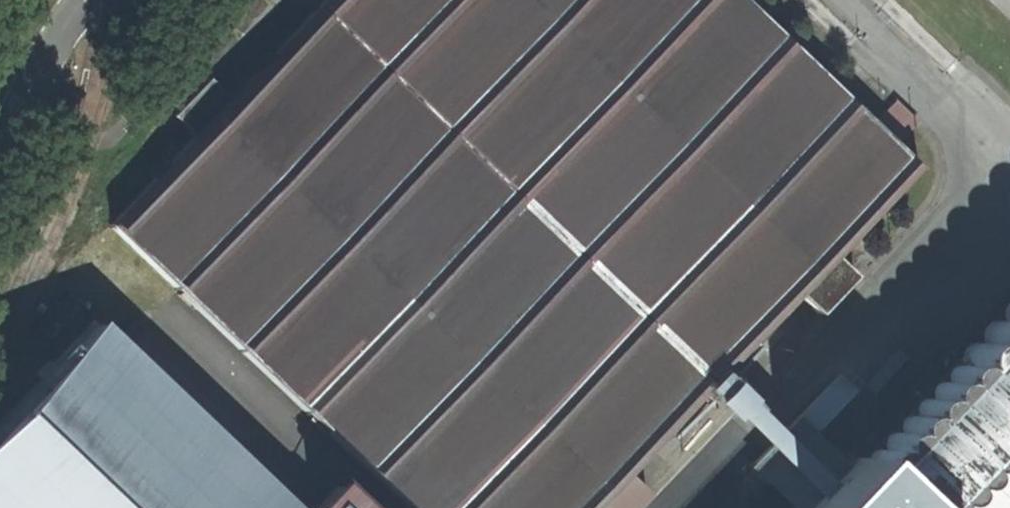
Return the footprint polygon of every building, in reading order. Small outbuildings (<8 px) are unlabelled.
[(746,0),(331,0),(309,23),(234,100),(214,81),(178,119),(198,138),(116,223),(414,507),(637,507),(652,492),(634,475),(709,397),(724,411),(746,389),(731,375),(807,296),(827,315),(863,277),(842,257),(925,171),(900,147),(923,123),(902,103),(878,127),(746,0)] [(808,507),(944,507),(1009,440),(1009,309),(862,463),(856,458),(808,507)] [(290,499),(283,498),(100,323),(0,423),(0,507),(299,507),(290,499)] [(796,420),(765,454),(782,471),(815,436),(796,420)] [(338,494),(323,507),(354,507),(338,494)]
